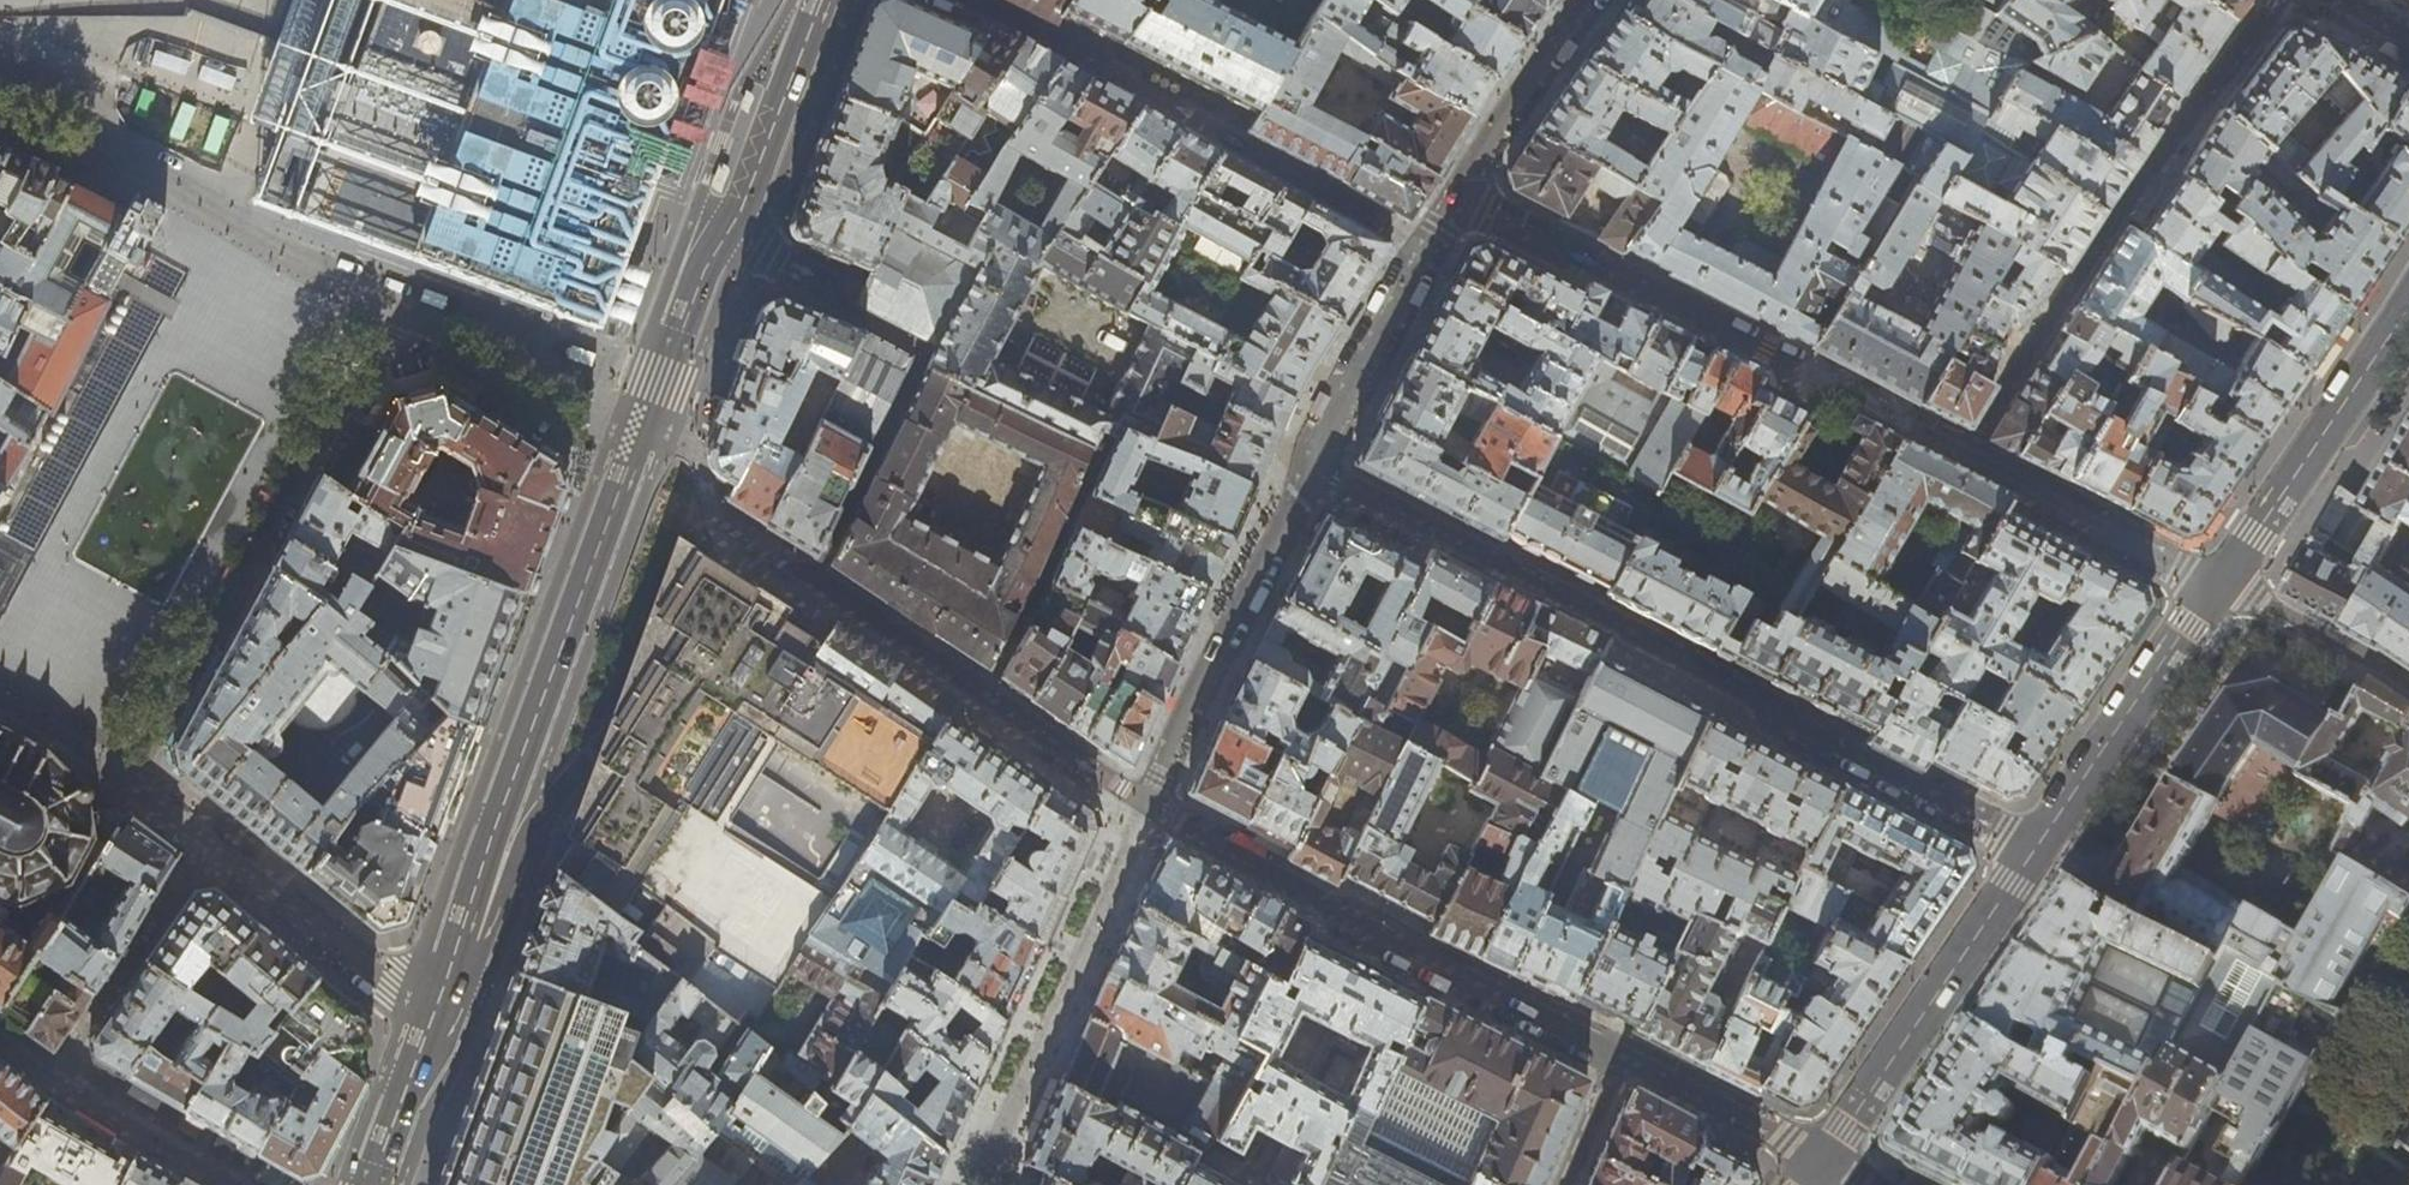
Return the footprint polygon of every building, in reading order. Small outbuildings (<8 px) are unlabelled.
[(593,329),(715,0),(323,0),(318,15),(303,52),(275,126),(246,201),(593,329)] [(985,40),(897,0),(880,0),(872,3),(841,88),(838,97),(899,119),(915,128),(926,134),(985,40)] [(1027,11),(1055,25),(1063,14),(1073,0),(1005,0),(1027,11)] [(1122,43),(1153,0),(1073,0),(1063,14),(1093,29),(1122,43)] [(1122,43),(1124,45),(1137,52),(1204,86),(1224,96),(1242,105),(1259,114),(1312,16),(1322,0),(1153,0),(1122,43)] [(1397,73),(1473,117),(1492,87),(1496,81),(1411,24),(1405,33),(1364,8),(1369,0),(1322,0),(1312,16),(1394,71),(1397,73)] [(1411,24),(1496,81),(1518,47),(1522,42),(1468,7),(1457,0),(1371,0),(1411,24)] [(1468,7),(1522,42),(1552,0),(1457,0),(1468,7)] [(1619,12),(1680,49),(1714,67),(1905,169),(1926,134),(1871,107),(1766,50),(1756,73),(1733,61),(1726,50),(1710,41),(1698,41),(1710,19),(1675,0),(1627,0),(1619,12)] [(1887,61),(1773,0),(1737,0),(1761,13),(1785,14),(1779,24),(1788,29),(1781,42),(1740,18),(1740,17),(1711,0),(1675,0),(1710,19),(1766,50),(1871,107),(1926,134),(1966,155),(1980,132),(1991,116),(1958,98),(1887,61)] [(1887,61),(1902,33),(1835,0),(1773,0),(1887,61)] [(1935,28),(1931,35),(1930,47),(1974,70),(1958,98),(1991,116),(2018,71),(2025,63),(1988,49),(1976,43),(1940,23),(1950,4),(1943,0),(1898,0),(1935,28)] [(1950,4),(1940,23),(1976,43),(2004,0),(1943,0),(1950,4)] [(1976,43),(1988,49),(2025,63),(2032,61),(2092,31),(2094,29),(2067,11),(2074,0),(2004,0),(1976,43)] [(2113,3),(2110,8),(2157,43),(2140,67),(2141,68),(2140,70),(2178,97),(2189,82),(2233,22),(2203,0),(2115,0),(2113,3)] [(2233,22),(2248,1),(2245,0),(2203,0),(2233,22)] [(1602,37),(1584,61),(1664,109),(1670,99),(1663,95),(1666,89),(1656,82),(1664,71),(1665,72),(1672,72),(1675,69),(1702,84),(1714,67),(1680,49),(1619,12),(1602,37)] [(1339,182),(1364,136),(1436,177),(1455,146),(1473,117),(1397,73),(1394,71),(1312,16),(1259,114),(1247,134),(1315,169),(1316,169),(1321,172),(1339,182)] [(977,110),(991,89),(1022,41),(1017,39),(993,26),(985,40),(926,134),(906,164),(893,184),(893,186),(907,194),(925,203),(972,135),(984,114),(985,112),(977,110)] [(2308,33),(2297,27),(2282,30),(2246,77),(2221,110),(2316,194),(2321,189),(2335,197),(2351,172),(2342,163),(2359,144),(2366,150),(2382,127),(2384,125),(2311,35),(2309,33),(2308,33)] [(2111,45),(2092,31),(2032,61),(2081,90),(2111,45)] [(2347,52),(2311,35),(2384,125),(2386,127),(2407,83),(2358,58),(2347,52)] [(1037,49),(1022,41),(991,89),(977,110),(985,112),(984,114),(1003,125),(989,146),(972,135),(925,203),(937,210),(937,211),(940,214),(946,202),(960,209),(950,228),(932,220),(928,230),(966,250),(977,229),(985,213),(967,203),(1010,142),(1062,63),(1037,49)] [(1682,283),(1756,320),(1757,317),(1814,346),(1917,176),(1905,169),(1714,67),(1702,84),(1697,92),(1678,84),(1670,99),(1664,109),(1584,61),(1573,77),(1668,132),(1631,187),(1660,198),(1625,249),(1669,272),(1668,275),(1682,283)] [(1057,233),(1074,207),(1107,160),(1111,157),(1143,106),(1081,73),(1062,63),(1010,142),(967,203),(985,213),(977,229),(996,242),(1035,266),(1057,233)] [(2141,68),(2140,67),(2104,120),(2018,71),(1991,116),(1980,132),(2007,148),(2028,114),(2086,145),(2128,175),(2152,137),(2157,130),(2155,129),(2178,97),(2140,70),(2141,68)] [(1540,125),(1535,133),(1631,187),(1668,132),(1573,77),(1540,125)] [(2396,149),(2378,173),(2359,160),(2351,172),(2335,197),(2396,239),(2408,221),(2408,84),(2407,83),(2386,127),(2384,125),(2382,127),(2408,145),(2406,149),(2396,149)] [(892,140),(899,119),(838,97),(811,171),(791,225),(798,241),(843,259),(873,272),(907,194),(893,186),(893,184),(881,180),(877,167),(888,139),(892,140)] [(1074,207),(1113,232),(1120,223),(1149,181),(1183,128),(1173,122),(1143,106),(1111,157),(1107,160),(1074,207)] [(2241,219),(2291,271),(2348,309),(2377,267),(2396,239),(2335,197),(2321,189),(2316,194),(2221,110),(2200,145),(2182,176),(2241,219)] [(2124,181),(2128,175),(2086,145),(2028,114),(2007,148),(2103,214),(2124,181)] [(906,164),(926,134),(915,128),(906,152),(900,159),(906,164)] [(1245,271),(1258,251),(1269,232),(1198,191),(1224,151),(1192,133),(1183,128),(1149,181),(1172,196),(1160,216),(1153,212),(1149,217),(1131,208),(1120,223),(1113,232),(1074,207),(1057,233),(1144,283),(1126,314),(1147,325),(1193,350),(1292,400),(1294,396),(1312,369),(1341,324),(1251,274),(1245,271)] [(2059,267),(2066,271),(2082,247),(2083,244),(2103,214),(2007,148),(1980,132),(1966,155),(1940,199),(2019,243),(2059,267)] [(1621,253),(1625,249),(1660,198),(1631,187),(1535,133),(1507,173),(1512,190),(1560,216),(1588,179),(1596,181),(1599,189),(1597,193),(1611,201),(1613,196),(1622,203),(1610,221),(1598,214),(1591,214),(1578,231),(1621,253)] [(1812,349),(1826,357),(1918,405),(1986,295),(2019,243),(1940,199),(1966,155),(1926,134),(1905,169),(1917,176),(1814,346),(1812,349)] [(1432,184),(1436,177),(1364,136),(1339,182),(1343,184),(1347,187),(1357,170),(1420,202),(1432,184)] [(0,164),(0,242),(8,247),(30,213),(50,177),(55,167),(51,166),(6,148),(0,164)] [(1299,222),(1312,201),(1254,168),(1224,151),(1198,191),(1269,232),(1286,241),(1299,222)] [(1407,221),(1420,202),(1357,170),(1347,187),(1355,191),(1404,219),(1407,221)] [(2265,344),(2267,345),(2306,372),(2344,315),(2348,309),(2291,271),(2241,219),(2182,176),(2164,201),(2140,235),(2199,270),(2185,296),(2202,307),(2201,311),(2265,344)] [(66,184),(50,177),(30,213),(8,247),(29,260),(31,259),(70,187),(69,186),(66,184)] [(110,208),(70,187),(31,259),(29,260),(8,291),(8,293),(26,302),(27,304),(62,324),(77,296),(55,285),(72,252),(94,264),(114,226),(116,227),(123,215),(118,212),(110,208)] [(163,209),(134,193),(129,203),(123,215),(116,227),(145,243),(163,209)] [(926,340),(938,346),(996,242),(977,229),(966,250),(928,230),(932,220),(937,211),(937,210),(925,203),(907,194),(873,272),(866,287),(859,305),(866,308),(926,340)] [(1389,248),(1388,244),(1334,213),(1312,201),(1299,222),(1318,233),(1324,246),(1309,271),(1295,272),(1275,262),(1287,242),(1286,241),(1269,232),(1258,251),(1268,258),(1262,269),(1257,266),(1251,274),(1341,324),(1365,285),(1389,248)] [(114,226),(94,264),(77,296),(62,324),(27,304),(0,362),(0,379),(46,410),(103,305),(101,304),(104,299),(107,301),(109,296),(105,294),(115,276),(123,261),(132,266),(142,247),(145,243),(116,227),(114,226)] [(2267,345),(2201,311),(2202,307),(2185,296),(2199,270),(2140,235),(2126,228),(2114,247),(2075,309),(2143,348),(2172,364),(2168,372),(2195,384),(2192,388),(2219,402),(2218,404),(2214,410),(2214,411),(2261,436),(2287,399),(2306,372),(2267,345)] [(1035,266),(996,242),(938,346),(933,357),(927,368),(978,393),(1093,450),(1101,432),(1114,438),(1116,440),(1121,430),(1150,443),(1168,405),(1161,402),(1166,390),(1172,379),(1178,382),(1193,350),(1147,325),(1126,371),(1103,418),(1036,385),(992,363),(1016,315),(1040,268),(1068,283),(1126,314),(1144,283),(1057,233),(1035,266)] [(8,247),(0,242),(0,287),(8,291),(29,260),(8,247)] [(2056,271),(2059,267),(2019,243),(1986,295),(2024,316),(2028,311),(2056,271)] [(1460,264),(1452,279),(1531,322),(1545,295),(1529,286),(1537,271),(1529,267),(1486,244),(1467,251),(1460,264)] [(0,530),(0,603),(179,273),(146,256),(0,530)] [(634,284),(636,281),(637,278),(636,275),(633,272),(629,271),(625,272),(623,275),(622,278),(622,281),(624,284),(627,286),(631,286),(634,284)] [(1579,292),(1537,271),(1529,286),(1545,295),(1531,322),(1561,338),(1584,295),(1579,292)] [(1561,338),(1531,322),(1452,279),(1430,321),(1410,359),(1556,438),(1659,493),(1670,472),(1689,438),(1699,422),(1702,415),(1684,405),(1669,397),(1662,412),(1649,406),(1650,404),(1609,381),(1616,367),(1561,338)] [(1626,373),(1655,318),(1655,316),(1613,296),(1609,294),(1589,284),(1584,295),(1561,338),(1616,367),(1626,373)] [(27,304),(26,302),(8,293),(8,291),(0,287),(0,362),(27,304)] [(628,303),(630,300),(631,297),(630,294),(628,291),(623,290),(619,291),(617,294),(616,297),(616,300),(618,303),(621,305),(625,305),(628,303)] [(2024,316),(1986,295),(1918,405),(1950,421),(1963,428),(1966,428),(1987,395),(1993,386),(1979,380),(1992,360),(2002,347),(1995,343),(2000,335),(2007,323),(2015,328),(2024,316)] [(811,311),(786,301),(758,313),(730,389),(707,449),(718,478),(733,488),(819,314),(811,311)] [(113,315),(114,313),(115,311),(114,309),(113,307),(110,306),(107,307),(106,308),(105,311),(105,313),(107,315),(109,316),(111,316),(113,315)] [(2129,372),(2143,348),(2075,309),(2063,327),(2061,331),(2069,335),(2087,345),(2122,370),(2123,368),(2129,372)] [(621,324),(623,322),(623,318),(623,315),(620,313),(616,311),(612,312),(610,315),(609,319),(609,322),(611,324),(614,326),(618,326),(621,324)] [(839,323),(819,314),(733,488),(728,501),(727,502),(732,505),(766,526),(820,419),(863,332),(839,323)] [(109,324),(110,322),(110,320),(110,318),(108,316),(105,315),(103,316),(101,317),(100,320),(101,322),(102,324),(104,325),(107,325),(109,324)] [(1663,393),(1692,337),(1666,323),(1655,318),(1626,373),(1663,393)] [(104,333),(105,331),(106,329),(105,327),(103,325),(101,324),(98,325),(96,326),(96,329),(96,331),(97,333),(99,334),(102,334),(104,333)] [(911,357),(910,355),(888,343),(865,330),(865,333),(863,332),(820,419),(766,526),(803,549),(816,557),(844,498),(870,447),(869,445),(879,426),(904,375),(912,360),(911,357)] [(2040,364),(2039,364),(2013,405),(2010,410),(1992,438),(1990,441),(2007,450),(2017,455),(2087,345),(2069,335),(2061,331),(2043,360),(2040,364)] [(1697,337),(1693,335),(1692,337),(1663,393),(1669,397),(1684,405),(1714,346),(1697,337)] [(2122,370),(2087,345),(2017,455),(2040,467),(2065,479),(2122,385),(2115,381),(2122,370)] [(1759,384),(1766,370),(1742,358),(1714,346),(1684,405),(1702,415),(1699,422),(1705,424),(1707,419),(1705,417),(1711,406),(1727,414),(1721,438),(1710,459),(1698,453),(1702,445),(1689,438),(1670,472),(1710,493),(1757,410),(1748,404),(1759,384)] [(2172,364),(2143,348),(2129,372),(2122,385),(2065,479),(2094,494),(2097,496),(2168,372),(2172,364)] [(1275,440),(1292,400),(1193,350),(1178,382),(1202,395),(1211,375),(1234,386),(1225,406),(1221,416),(1216,427),(1168,405),(1150,443),(1199,461),(1254,487),(1275,440)] [(1535,478),(1556,438),(1410,359),(1394,389),(1377,421),(1436,452),(1459,463),(1494,481),(1505,462),(1535,478)] [(179,368),(175,368),(172,369),(168,371),(165,374),(70,550),(69,553),(69,556),(70,559),(71,562),(74,564),(154,608),(156,609),(159,610),(162,610),(165,609),(168,608),(170,605),(266,429),(267,426),(267,422),(266,418),(264,415),(262,413),(182,369),(179,368)] [(910,619),(987,670),(988,670),(989,667),(1093,450),(978,393),(927,368),(853,520),(831,565),(830,566),(910,619)] [(1746,512),(1755,498),(1807,413),(1800,409),(1767,389),(1766,374),(1767,371),(1766,370),(1759,384),(1748,404),(1757,410),(1710,493),(1746,512)] [(2195,384),(2168,372),(2097,496),(2103,498),(2126,510),(2154,456),(2163,440),(2192,388),(2195,384)] [(26,446),(46,410),(0,379),(0,428),(26,446)] [(2218,404),(2219,402),(2192,388),(2163,440),(2181,451),(2180,464),(2170,464),(2154,456),(2126,510),(2177,536),(2179,537),(2196,533),(2231,481),(2261,436),(2214,411),(2214,410),(2218,404)] [(546,543),(565,490),(556,461),(442,390),(395,402),(374,442),(346,493),(404,527),(392,547),(526,595),(546,543)] [(1851,431),(1863,437),(1833,488),(1792,464),(1820,419),(1808,411),(1807,413),(1755,498),(1822,537),(1776,610),(1792,619),(1794,616),(1813,585),(1828,562),(1901,439),(1864,420),(1856,416),(1850,425),(1851,431)] [(54,425),(55,423),(56,421),(55,419),(54,417),(51,416),(48,417),(46,418),(46,421),(46,423),(47,425),(49,426),(52,426),(54,425)] [(1501,540),(1503,536),(1535,478),(1505,462),(1494,481),(1459,463),(1452,474),(1431,462),(1436,452),(1377,421),(1374,426),(1354,464),(1396,486),(1501,540)] [(2408,424),(2386,460),(2363,501),(2402,525),(2408,512),(2408,421),(2408,424)] [(49,433),(50,432),(51,429),(50,427),(48,426),(46,425),(43,425),(41,427),(41,430),(41,431),(42,433),(44,434),(47,434),(49,433)] [(22,452),(26,446),(0,428),(0,490),(22,452)] [(1151,503),(1175,513),(1231,539),(1251,493),(1254,487),(1199,461),(1150,443),(1121,430),(1116,440),(1114,438),(1096,479),(1137,498),(1151,503)] [(44,442),(45,441),(46,439),(45,436),(44,435),(41,434),(38,434),(37,436),(36,439),(36,441),(38,442),(40,443),(42,443),(44,442)] [(1556,563),(1609,590),(1636,537),(1659,493),(1556,438),(1535,478),(1503,536),(1517,543),(1556,563)] [(2003,514),(2012,495),(1973,475),(1901,439),(1828,562),(1871,588),(1922,502),(1959,521),(1931,566),(1936,569),(1911,612),(1935,626),(2003,514)] [(40,451),(41,450),(41,447),(41,445),(39,444),(36,443),(34,443),(32,445),(31,448),(32,449),(33,451),(35,452),(38,452),(40,451)] [(368,587),(376,575),(392,547),(404,527),(346,493),(319,477),(303,510),(287,538),(368,587)] [(1134,505),(1137,498),(1096,479),(1092,487),(1088,495),(1128,516),(1134,505)] [(2339,487),(2312,536),(2282,589),(2326,613),(2346,624),(2402,525),(2363,501),(2339,487)] [(1129,517),(1128,516),(1088,495),(1084,504),(1074,526),(1111,547),(1120,529),(1154,546),(1145,562),(1209,591),(1219,566),(1221,561),(1164,533),(1129,517)] [(1223,556),(1231,539),(1175,513),(1151,503),(1148,511),(1134,505),(1128,516),(1129,517),(1164,533),(1221,561),(1223,556)] [(2402,525),(2346,624),(2354,628),(2369,635),(2387,644),(2408,658),(2408,512),(2402,525)] [(2144,587),(2112,571),(2074,551),(2011,518),(2003,514),(1935,626),(1907,673),(1961,702),(1986,716),(1982,726),(2002,737),(1995,750),(2032,775),(2053,744),(2120,646),(2149,604),(2144,587)] [(1376,543),(1369,539),(1326,517),(1308,553),(1283,599),(1379,653),(1401,612),(1423,568),(1382,547),(1376,543)] [(1145,562),(1111,547),(1074,526),(1068,541),(1049,582),(1065,593),(1081,600),(1090,581),(1089,576),(1088,575),(1090,569),(1114,580),(1121,576),(1121,577),(1120,580),(1120,582),(1121,585),(1123,587),(1132,591),(1131,593),(1134,595),(1125,619),(1119,630),(1138,641),(1177,666),(1195,624),(1209,591),(1145,562)] [(717,945),(775,990),(786,970),(808,933),(829,905),(934,740),(958,702),(950,697),(942,692),(915,728),(877,704),(873,709),(809,667),(822,647),(811,639),(789,625),(796,613),(711,559),(674,537),(647,619),(639,641),(582,792),(569,829),(563,843),(552,871),(558,875),(615,916),(637,884),(667,906),(717,945)] [(1686,574),(1682,572),(1680,575),(1643,556),(1650,545),(1636,537),(1609,590),(1606,595),(1650,618),(1682,634),(1713,649),(1743,593),(1730,585),(1724,598),(1684,578),(1686,574)] [(271,568),(322,602),(296,635),(286,648),(184,773),(219,802),(222,805),(249,827),(286,781),(250,751),(281,713),(289,719),(294,722),(301,724),(308,725),(317,725),(324,724),(330,721),(336,717),(342,711),(346,704),(348,699),(348,695),(346,692),(352,684),(361,691),(388,658),(384,654),(392,641),(386,635),(354,611),(358,604),(368,587),(287,538),(277,556),(271,568)] [(502,662),(526,595),(392,547),(376,575),(410,600),(424,606),(410,645),(395,641),(392,641),(384,654),(388,658),(444,714),(445,713),(478,726),(502,662)] [(1431,551),(1423,568),(1401,612),(1428,625),(1463,644),(1493,583),(1468,570),(1463,567),(1431,551)] [(1895,634),(1880,662),(1794,616),(1792,619),(1776,610),(1743,593),(1713,649),(1822,705),(1855,722),(1872,731),(1907,673),(1935,626),(1911,612),(1871,588),(1828,562),(1813,585),(1895,634)] [(322,602),(271,568),(218,664),(172,749),(176,767),(184,773),(286,648),(274,638),(284,625),(296,635),(322,602)] [(1086,602),(1081,600),(1065,593),(1049,582),(1034,612),(1016,647),(1002,675),(1001,678),(1002,680),(1027,697),(1031,700),(1086,602)] [(1521,597),(1493,583),(1463,644),(1428,625),(1385,707),(1414,723),(1405,742),(1439,762),(1472,782),(1474,782),(1485,758),(1417,719),(1438,682),(1437,681),(1445,666),(1456,672),(1461,672),(1466,662),(1520,688),(1528,674),(1540,646),(1520,637),(1536,605),(1521,597)] [(1117,616),(1123,603),(1121,597),(1104,589),(1101,596),(1090,594),(1086,602),(1117,616)] [(1401,612),(1379,653),(1283,599),(1267,630),(1251,661),(1304,690),(1328,704),(1356,718),(1367,698),(1385,707),(1428,625),(1401,612)] [(1125,619),(1117,616),(1086,602),(1031,700),(1063,722),(1068,725),(1099,670),(1119,630),(1125,619)] [(388,632),(387,626),(358,604),(354,611),(386,635),(388,632)] [(1562,617),(1536,605),(1520,637),(1540,646),(1528,674),(1578,697),(1597,660),(1603,648),(1608,638),(1562,617)] [(838,622),(822,647),(809,667),(873,709),(877,704),(901,663),(869,642),(838,622)] [(1125,668),(1138,641),(1119,630),(1099,670),(1068,725),(1071,727),(1086,738),(1116,682),(1117,682),(1118,680),(1109,675),(1115,664),(1124,668),(1125,668)] [(1177,666),(1138,641),(1125,668),(1144,675),(1168,690),(1170,685),(1177,666)] [(366,798),(444,714),(388,658),(361,691),(394,719),(321,808),(286,781),(249,827),(275,849),(306,874),(340,824),(366,798)] [(1607,837),(1589,873),(1607,881),(1624,889),(1704,715),(1670,697),(1635,680),(1597,660),(1578,697),(1539,776),(1544,780),(1591,804),(1581,824),(1607,837)] [(1235,691),(1220,721),(1279,755),(1300,768),(1313,738),(1338,753),(1357,719),(1356,718),(1328,704),(1319,726),(1304,733),(1294,727),(1290,716),(1304,690),(1251,661),(1235,691)] [(942,692),(901,663),(877,704),(915,728),(942,692)] [(1168,690),(1144,675),(1125,668),(1124,668),(1118,680),(1117,682),(1136,692),(1161,707),(1166,694),(1168,690)] [(1927,761),(1961,702),(1907,673),(1872,731),(1864,744),(1895,760),(1920,772),(1927,761)] [(1520,688),(1485,758),(1474,782),(1472,782),(1468,790),(1494,802),(1483,823),(1485,824),(1514,836),(1522,831),(1527,819),(1525,818),(1544,780),(1539,776),(1578,697),(1528,674),(1520,688)] [(2368,679),(2343,722),(2336,717),(2333,721),(2303,774),(2301,779),(2355,809),(2333,852),(2347,861),(2408,898),(2408,876),(2355,843),(2375,809),(2404,829),(2408,822),(2408,706),(2375,684),(2368,679)] [(1136,692),(1117,682),(1116,682),(1086,738),(1104,751),(1136,692)] [(2097,898),(2107,903),(2119,909),(2149,924),(2218,960),(2220,961),(2235,932),(2276,957),(2264,975),(2282,985),(2309,1000),(2333,1009),(2344,989),(2352,976),(2359,965),(2390,911),(2405,919),(2408,912),(2408,898),(2347,861),(2301,940),(2284,930),(2284,928),(2247,906),(2245,909),(2181,871),(2219,806),(2221,807),(2222,805),(2218,802),(2259,747),(2303,774),(2333,721),(2322,714),(2276,685),(2274,687),(2229,695),(2173,779),(2165,791),(2141,828),(2138,834),(2132,844),(2103,889),(2097,898)] [(1161,707),(1136,692),(1104,751),(1129,768),(1133,767),(1151,725),(1159,707),(1161,708),(1161,707)] [(1335,884),(1340,873),(1405,742),(1414,723),(1385,707),(1367,698),(1356,718),(1357,719),(1338,753),(1293,848),(1287,860),(1329,881),(1335,884)] [(1047,785),(998,751),(961,726),(960,704),(958,702),(934,740),(829,905),(808,933),(892,984),(906,957),(920,933),(925,936),(948,903),(972,916),(978,907),(986,891),(1017,840),(1026,828),(1038,805),(1047,785)] [(1982,726),(1986,716),(1961,702),(1927,761),(1937,766),(2001,799),(2019,795),(2020,793),(2032,775),(1995,750),(2002,737),(1982,726)] [(445,713),(444,714),(366,798),(438,837),(474,738),(478,726),(445,713)] [(1782,904),(1800,867),(1839,784),(1760,743),(1704,715),(1624,889),(1619,901),(1626,905),(1629,897),(1658,910),(1660,905),(1688,918),(1691,911),(1733,929),(1752,889),(1782,904)] [(1198,799),(1245,824),(1267,778),(1255,772),(1262,755),(1276,762),(1279,755),(1220,721),(1203,758),(1187,793),(1198,799)] [(15,908),(17,909),(20,909),(22,908),(22,907),(51,893),(66,886),(67,888),(70,886),(72,883),(71,882),(91,844),(93,844),(94,841),(94,837),(93,837),(89,812),(105,810),(90,800),(91,798),(91,792),(87,787),(82,786),(46,751),(0,727),(0,905),(15,908)] [(1291,847),(1293,848),(1338,753),(1313,738),(1300,768),(1279,755),(1276,762),(1267,778),(1245,824),(1251,827),(1291,847)] [(1426,919),(1436,924),(1465,863),(1469,854),(1447,844),(1432,874),(1392,855),(1439,762),(1405,742),(1340,873),(1426,919)] [(1485,960),(1508,972),(1543,900),(1546,895),(1576,833),(1581,824),(1591,804),(1544,780),(1525,818),(1527,819),(1543,828),(1522,864),(1503,909),(1479,957),(1485,960)] [(1969,865),(1965,848),(1964,847),(1921,826),(1839,784),(1800,867),(1847,891),(1893,915),(1876,950),(1904,962),(1935,916),(1969,865)] [(1053,789),(1047,785),(1038,805),(1068,825),(1076,805),(1053,789)] [(435,845),(438,837),(366,798),(340,824),(306,874),(338,901),(374,931),(377,931),(380,932),(395,928),(402,926),(404,924),(406,922),(408,919),(435,845)] [(1078,806),(1076,805),(1068,825),(1038,805),(1026,828),(1017,840),(986,891),(1006,903),(998,918),(1040,945),(1076,866),(1092,830),(1087,813),(1078,806)] [(105,810),(89,812),(93,837),(94,837),(94,841),(99,843),(72,883),(70,886),(60,900),(51,893),(22,907),(22,908),(20,909),(17,909),(15,908),(0,905),(0,1012),(35,956),(129,814),(121,807),(105,810)] [(159,892),(159,891),(177,861),(181,855),(176,851),(175,851),(167,844),(167,843),(163,840),(162,840),(148,829),(146,828),(145,827),(143,825),(142,825),(134,818),(129,814),(35,956),(44,963),(57,973),(92,997),(114,965),(115,965),(118,961),(117,960),(123,950),(128,942),(129,941),(144,916),(143,916),(155,897),(156,897),(159,892)] [(1469,953),(1479,957),(1503,909),(1522,864),(1543,828),(1527,819),(1522,831),(1514,836),(1485,824),(1475,843),(1506,857),(1498,873),(1498,880),(1465,863),(1436,924),(1431,935),(1469,953)] [(1146,888),(1138,906),(1255,967),(1263,949),(1237,935),(1187,907),(1209,865),(1198,860),(1168,845),(1146,888)] [(1213,867),(1209,865),(1187,907),(1237,935),(1260,893),(1213,867)] [(1782,906),(1827,930),(1847,891),(1800,867),(1782,904),(1782,906)] [(1570,1001),(1573,993),(1619,901),(1624,889),(1607,881),(1589,873),(1583,870),(1564,910),(1543,900),(1508,972),(1519,977),(1529,982),(1562,997),(1570,1001)] [(544,895),(515,975),(620,1011),(650,1022),(679,980),(629,941),(634,935),(637,931),(615,916),(558,875),(552,871),(544,895)] [(2027,941),(2021,949),(2183,1025),(2218,960),(2149,924),(2119,909),(2110,925),(2099,920),(2107,903),(2097,898),(2070,878),(2027,941)] [(1665,1049),(1703,1068),(1758,955),(1761,948),(1775,921),(1782,906),(1782,904),(1752,889),(1733,929),(1691,911),(1688,918),(1679,936),(1637,1025),(1633,1032),(1665,1049)] [(227,902),(212,890),(195,893),(171,927),(146,963),(201,997),(258,927),(227,902)] [(1793,1106),(1810,1101),(1856,1032),(1884,991),(1904,962),(1876,950),(1893,915),(1847,891),(1827,930),(1801,978),(1798,986),(1810,993),(1798,1011),(1793,1014),(1794,1015),(1757,1087),(1754,1094),(1774,1096),(1793,1106)] [(1266,896),(1260,893),(1237,935),(1263,949),(1286,906),(1266,896)] [(1625,1020),(1637,1025),(1679,936),(1658,927),(1650,943),(1638,938),(1639,935),(1624,928),(1633,908),(1626,905),(1619,901),(1573,993),(1625,1020)] [(949,982),(1004,1024),(1036,955),(1036,954),(1040,945),(998,918),(978,907),(972,916),(948,903),(925,936),(920,933),(906,957),(928,968),(949,982)] [(679,980),(686,985),(717,945),(667,906),(645,934),(643,933),(638,929),(637,931),(634,935),(629,941),(679,980)] [(1266,973),(1255,967),(1138,906),(1122,939),(1108,973),(1171,1003),(1234,1036),(1266,973)] [(1305,916),(1286,906),(1263,949),(1255,967),(1266,973),(1283,984),(1303,937),(1311,920),(1305,916)] [(1783,925),(1775,921),(1761,948),(1770,952),(1783,925)] [(255,1056),(319,977),(284,949),(258,927),(201,997),(216,1007),(204,1028),(227,1043),(247,1052),(255,1056)] [(2117,1184),(2131,1159),(2133,1160),(2149,1130),(2190,1153),(2282,985),(2264,975),(2276,957),(2235,932),(2220,961),(2218,960),(2183,1025),(2148,1091),(2094,1184),(2119,1184),(2117,1184)] [(783,1066),(823,1104),(855,1053),(873,1020),(892,984),(808,933),(786,970),(831,1001),(797,1061),(790,1055),(783,1066)] [(1370,1113),(1423,998),(1361,966),(1303,937),(1283,984),(1266,973),(1234,1036),(1264,1054),(1215,1140),(1239,1154),(1253,1127),(1283,1144),(1266,1178),(1267,1184),(1268,1184),(1316,1184),(1355,1105),(1370,1113)] [(2148,1091),(2183,1025),(2021,949),(2017,955),(1974,1020),(2022,1052),(2052,1068),(2061,1048),(2105,1070),(2148,1091)] [(1767,960),(1758,955),(1703,1068),(1738,1086),(1754,1094),(1757,1087),(1794,1015),(1793,1014),(1787,1011),(1794,998),(1794,996),(1798,986),(1801,978),(1788,971),(1781,987),(1759,975),(1767,960)] [(35,956),(0,1012),(0,1016),(12,1025),(24,1034),(53,992),(47,988),(55,975),(42,966),(44,963),(35,956)] [(987,1061),(1004,1024),(949,982),(928,968),(906,957),(892,984),(873,1020),(902,1036),(905,1032),(930,1052),(932,1056),(974,1090),(987,1061)] [(185,1018),(196,1025),(180,1048),(175,1044),(165,1059),(202,1084),(227,1043),(204,1028),(216,1007),(201,997),(146,963),(114,1007),(90,1042),(93,1060),(104,1066),(126,1078),(146,1047),(147,1048),(171,1015),(182,1022),(185,1018)] [(81,1013),(92,997),(57,973),(55,975),(47,988),(53,992),(24,1034),(39,1045),(52,1054),(52,1053),(53,1053),(53,1052),(54,1051),(69,1029),(81,1013)] [(1071,1056),(1065,1070),(1099,1088),(1102,1081),(1138,1102),(1140,1098),(1171,1116),(1166,1125),(1206,1147),(1215,1140),(1264,1054),(1234,1036),(1171,1003),(1108,973),(1106,977),(1071,1056)] [(614,1173),(594,1159),(613,1132),(599,1126),(610,1100),(628,1108),(649,1076),(626,1058),(642,1035),(615,1025),(620,1011),(515,975),(512,982),(509,980),(502,1001),(492,1026),(495,1028),(444,1168),(439,1184),(606,1184),(614,1173)] [(334,990),(319,977),(255,1056),(286,1079),(297,1086),(317,1052),(351,1075),(354,1067),(366,1035),(362,1022),(359,1010),(334,990)] [(686,985),(679,980),(650,1022),(642,1035),(626,1058),(649,1076),(628,1108),(613,1132),(594,1159),(614,1173),(606,1184),(669,1184),(712,1133),(767,1051),(768,1051),(771,1047),(749,1031),(716,1077),(705,1068),(737,1024),(735,1023),(686,985)] [(2344,1013),(2333,1009),(2309,1000),(2282,985),(2190,1153),(2184,1163),(2182,1163),(2169,1184),(2249,1184),(2344,1013)] [(1423,998),(1370,1113),(1355,1105),(1316,1184),(1542,1184),(1586,1082),(1459,1017),(1431,1002),(1423,998)] [(971,1096),(974,1090),(932,1056),(930,1052),(905,1032),(902,1036),(873,1020),(855,1053),(823,1104),(848,1128),(870,1091),(944,1156),(971,1096)] [(2055,1165),(2006,1138),(2005,1126),(2009,1125),(2016,1112),(2017,1110),(2016,1108),(2009,1103),(2002,1103),(2002,1093),(2018,1091),(2072,1123),(2071,1126),(2075,1128),(2105,1070),(2061,1048),(2052,1068),(2022,1052),(1974,1020),(1939,1071),(1913,1110),(1892,1140),(1896,1157),(1950,1184),(2044,1184),(2055,1165)] [(276,1095),(264,1097),(252,1089),(246,1092),(234,1084),(231,1076),(247,1052),(227,1043),(202,1084),(184,1113),(210,1127),(255,1153),(297,1086),(286,1079),(276,1095)] [(184,1113),(202,1084),(165,1059),(147,1048),(146,1047),(126,1078),(150,1093),(184,1113)] [(848,1128),(823,1104),(783,1066),(768,1051),(767,1051),(712,1133),(753,1161),(736,1184),(797,1184),(848,1128)] [(351,1075),(317,1052),(297,1086),(255,1153),(278,1167),(298,1178),(316,1174),(337,1135),(365,1084),(351,1075)] [(3,1069),(0,1073),(0,1140),(5,1144),(6,1142),(13,1148),(49,1098),(32,1088),(7,1065),(3,1069)] [(1042,1172),(1066,1184),(1074,1184),(1094,1151),(1127,1169),(1119,1184),(1177,1184),(1191,1160),(1195,1151),(1095,1098),(1099,1088),(1065,1070),(1029,1153),(1025,1161),(1025,1163),(1042,1172)] [(2148,1091),(2105,1070),(2075,1128),(2101,1143),(2081,1179),(2055,1165),(2044,1184),(2094,1184),(2148,1091)] [(1598,1157),(1656,1184),(1677,1184),(1681,1176),(1693,1156),(1696,1157),(1701,1146),(1701,1140),(1701,1130),(1704,1124),(1669,1106),(1634,1087),(1631,1088),(1628,1089),(1607,1138),(1598,1157)] [(931,1184),(937,1171),(944,1156),(870,1091),(848,1128),(797,1184),(931,1184)] [(49,1098),(13,1148),(4,1165),(20,1173),(14,1184),(118,1184),(135,1152),(119,1142),(79,1117),(49,1098)] [(1704,1124),(1701,1130),(1701,1140),(1701,1146),(1696,1157),(1693,1156),(1681,1176),(1677,1184),(1754,1184),(1755,1183),(1753,1163),(1721,1148),(1714,1145),(1705,1125),(1704,1124)] [(753,1161),(712,1133),(669,1184),(736,1184),(753,1161)] [(135,1152),(118,1184),(178,1184),(181,1179),(171,1173),(135,1152)] [(1598,1157),(1587,1184),(1656,1184),(1598,1157)] [(1191,1160),(1177,1184),(1235,1184),(1191,1160)] [(20,1173),(4,1165),(1,1165),(0,1167),(0,1184),(14,1184),(20,1173)] [(1042,1172),(1040,1178),(1038,1184),(1066,1184),(1042,1172)]
